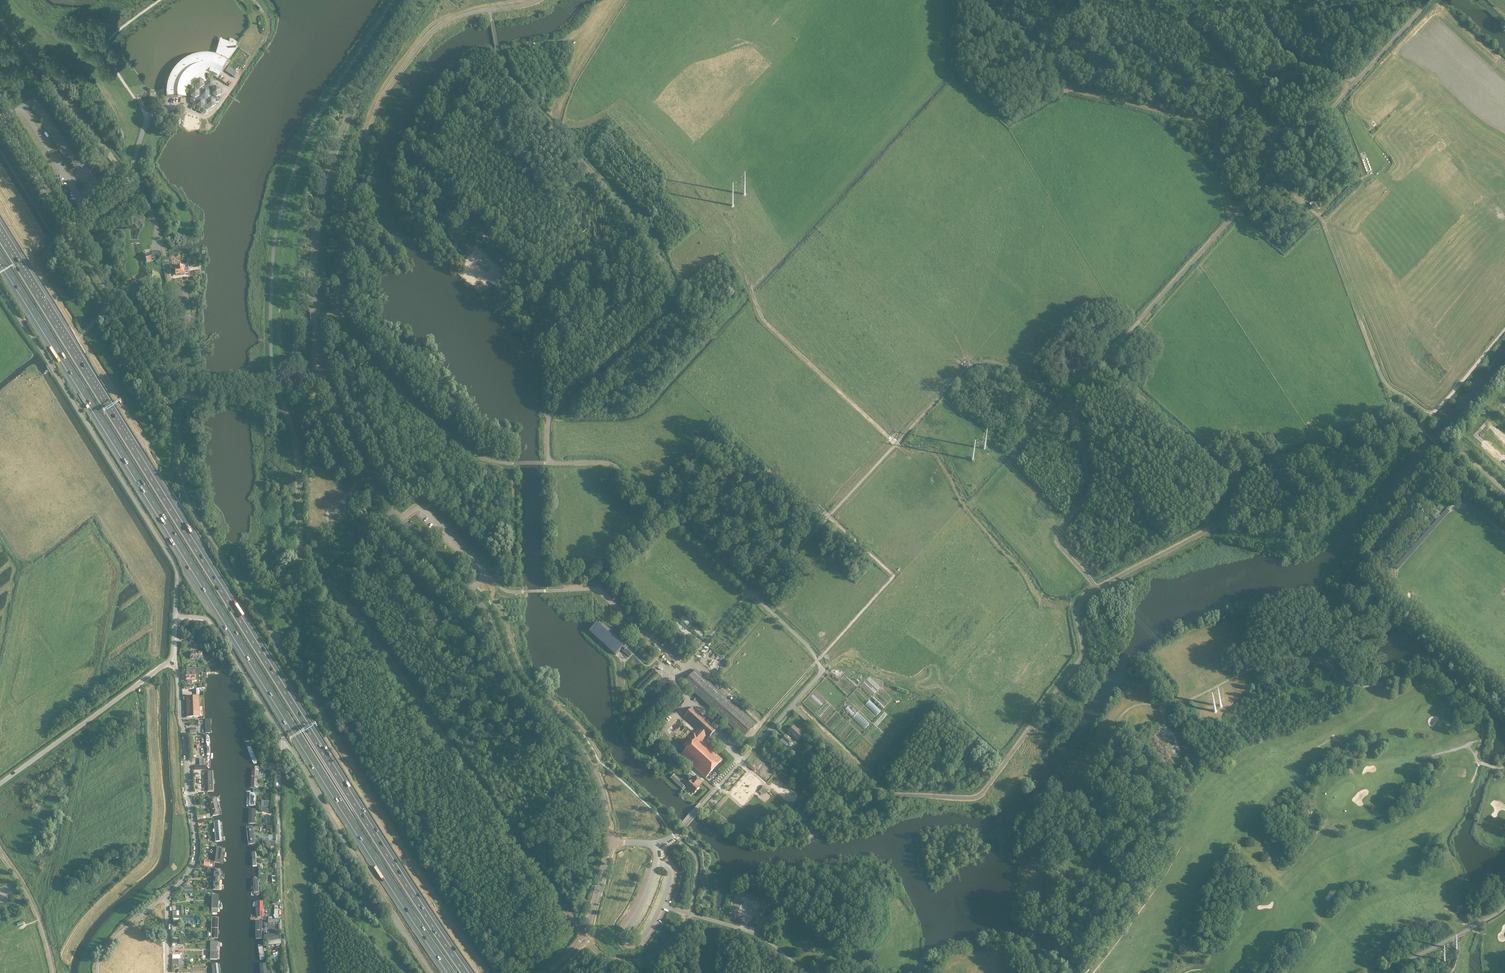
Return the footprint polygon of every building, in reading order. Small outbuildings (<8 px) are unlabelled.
[(164,92),(164,94),(164,96),(164,97),(164,98),(164,99),(165,99),(167,99),(176,98),(178,98),(178,97),(186,96),(186,95),(186,91),(188,85),(193,87),(194,89),(190,92),(191,96),(190,96),(190,102),(191,104),(196,106),(197,106),(201,108),(205,105),(207,105),(211,107),(215,105),(215,102),(218,102),(220,99),(218,96),(220,95),(220,90),(216,88),(215,88),(214,86),(214,81),(210,79),(207,80),(205,80),(205,74),(206,74),(207,74),(209,74),(210,75),(211,75),(212,75),(213,76),(214,76),(215,77),(216,78),(217,78),(222,71),(223,72),(224,70),(227,66),(231,61),(229,60),(238,48),(235,46),(237,43),(236,43),(232,40),(231,40),(229,43),(227,42),(220,39),(219,41),(216,54),(213,53),(211,53),(209,52),(207,52),(205,52),(204,52),(202,52),(200,52),(198,53),(197,53),(195,54),(193,54),(191,55),(190,55),(188,56),(187,57),(185,57),(183,58),(182,59),(181,60),(179,62),(178,63),(177,64),(175,65),(174,67),(173,68),(172,69),(171,71),(170,72),(169,74),(168,75),(168,77),(167,78),(166,80),(166,81),(166,82),(165,84),(165,85),(165,87),(164,89),(164,90),(164,92)] [(228,67),(225,71),(234,77),(237,73),(228,67)] [(1339,170),(1346,177),(1349,173),(1342,166),(1339,170)] [(584,232),(588,227),(581,222),(577,226),(584,232)] [(486,238),(477,247),(503,271),(512,262),(486,238)] [(183,267),(176,268),(176,270),(175,270),(176,275),(184,274),(183,272),(185,272),(185,271),(188,271),(188,268),(184,269),(183,269),(183,267)] [(1422,536),(1396,566),(1400,569),(1426,539),(1424,538),(1424,537),(1422,536)] [(597,624),(590,631),(616,655),(622,648),(625,650),(628,647),(602,623),(599,627),(597,624)] [(186,677),(186,678),(186,679),(186,680),(186,681),(188,681),(188,683),(192,683),(192,680),(196,680),(195,672),(195,668),(187,669),(187,673),(186,673),(186,677)] [(683,683),(735,730),(743,738),(755,724),(696,670),(683,683)] [(199,696),(186,697),(186,700),(187,717),(200,717),(200,716),(200,711),(199,696)] [(848,707),(846,709),(852,715),(854,713),(848,707)] [(681,756),(705,778),(722,760),(702,741),(706,737),(708,739),(716,729),(692,708),(684,717),(698,729),(683,746),(687,749),(681,756)] [(798,740),(803,735),(793,726),(788,732),(798,740)] [(788,744),(791,741),(785,736),(782,738),(788,744)] [(244,741),(244,743),(252,764),(254,766),(256,765),(258,764),(257,762),(248,741),(247,740),(246,740),(244,741)] [(682,789),(686,785),(674,774),(670,778),(682,789)] [(699,787),(698,786),(702,782),(696,776),(686,787),(694,793),(699,787)] [(764,786),(758,792),(763,796),(767,792),(769,790),(764,786)] [(216,795),(209,797),(212,816),(220,815),(216,795)] [(219,822),(213,822),(215,843),(222,842),(219,822)] [(253,827),(246,828),(248,847),(255,846),(253,827)] [(214,863),(223,864),(225,852),(222,852),(223,849),(216,848),(214,863)] [(222,871),(213,870),(212,891),(222,891),(222,871)] [(264,935),(264,941),(279,939),(278,933),(264,935)] [(220,942),(210,942),(210,961),(220,961),(220,942)]
